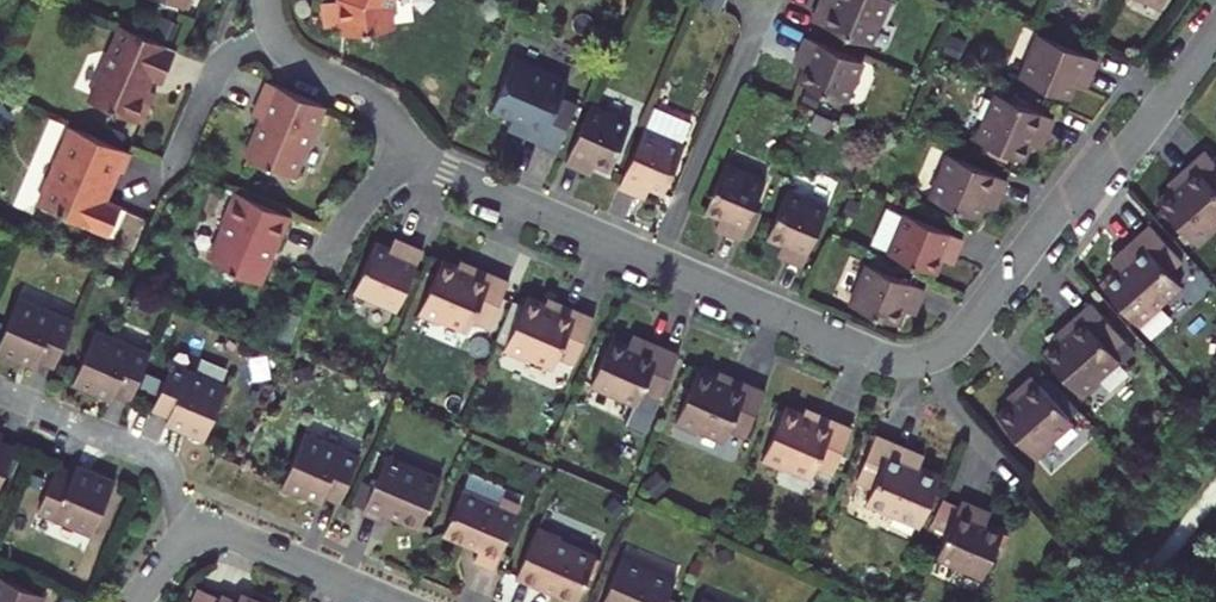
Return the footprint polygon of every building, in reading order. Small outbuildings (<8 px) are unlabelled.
[(331,22),(346,20),(347,29),(399,23),(396,0),(328,0),(331,22)] [(882,0),(813,0),(807,12),(865,38),(882,0)] [(1167,11),(1172,0),(1143,0),(1167,11)] [(134,117),(167,43),(128,26),(96,100),(134,117)] [(840,94),(858,55),(800,29),(792,46),(797,48),(794,56),(798,57),(791,73),(840,94)] [(1087,74),(1095,56),(1036,30),(1017,72),(1067,94),(1072,82),(1077,70),(1087,74)] [(168,82),(183,50),(167,43),(134,117),(149,124),(162,94),(153,90),(158,78),(168,82)] [(792,46),(789,53),(794,56),(797,48),(792,46)] [(516,110),(529,116),(524,126),(559,141),(578,96),(560,89),(568,72),(514,49),(492,100),(516,110)] [(1072,82),(1082,86),(1087,74),(1077,70),(1072,82)] [(704,95),(664,78),(621,179),(637,186),(639,181),(649,185),(650,182),(664,188),(704,95)] [(302,176),(333,103),(275,79),(260,113),(269,117),(253,155),(302,176)] [(1047,129),(1054,114),(995,88),(976,134),(1024,155),(1031,139),(1036,141),(1042,127),(1047,129)] [(609,164),(631,113),(592,97),(567,155),(584,163),(586,158),(593,161),(595,158),(609,164)] [(516,110),(512,120),(524,126),(529,116),(516,110)] [(87,223),(121,145),(79,127),(46,207),(87,223)] [(1047,129),(1042,127),(1036,141),(1041,143),(1047,129)] [(121,145),(87,223),(117,235),(128,208),(113,202),(126,170),(130,171),(137,151),(121,145)] [(1210,146),(1181,171),(1185,176),(1175,184),(1161,197),(1200,242),(1215,228),(1215,152),(1210,146)] [(997,194),(1006,174),(946,148),(928,191),(977,212),(982,200),(987,189),(997,194)] [(744,230),(769,169),(728,152),(707,202),(721,207),(718,213),(728,217),(726,223),(744,230)] [(1175,184),(1185,176),(1181,171),(1172,180),(1175,184)] [(809,257),(834,196),(792,179),(772,229),(786,235),(783,241),(793,245),(791,250),(809,257)] [(649,185),(639,181),(637,186),(647,190),(649,185)] [(284,242),(298,211),(242,187),(228,220),(231,226),(218,256),(238,265),(237,268),(267,281),(276,260),(273,253),(279,239),(284,242)] [(982,200),(992,205),(997,194),(987,189),(982,200)] [(955,251),(963,233),(904,208),(887,247),(935,267),(941,255),(946,257),(949,249),(955,251)] [(718,213),(716,219),(726,223),(728,217),(718,213)] [(1124,244),(1131,253),(1120,263),(1105,276),(1143,318),(1185,282),(1172,268),(1185,257),(1152,220),(1124,244)] [(393,243),(404,247),(409,237),(398,233),(393,243)] [(404,247),(393,243),(380,237),(359,287),(402,305),(427,245),(409,237),(404,247)] [(783,241),(781,245),(791,250),(793,245),(783,241)] [(1120,263),(1131,253),(1124,244),(1112,255),(1120,263)] [(946,257),(951,260),(955,251),(949,249),(946,257)] [(492,321),(512,274),(477,259),(474,265),(463,260),(445,253),(422,309),(444,319),(446,315),(472,326),(477,314),(492,321)] [(477,259),(466,254),(463,260),(474,265),(477,259)] [(918,297),(924,282),(866,257),(849,297),(898,318),(904,303),(908,293),(918,297)] [(563,296),(561,302),(549,297),(530,289),(526,298),(510,337),(506,346),(530,356),(532,351),(557,362),(562,351),(578,357),(598,311),(563,296)] [(563,296),(551,291),(549,297),(561,302),(563,296)] [(904,303),(914,307),(918,297),(908,293),(904,303)] [(526,298),(516,294),(500,333),(510,337),(526,298)] [(41,356),(58,364),(77,319),(22,295),(0,346),(38,362),(41,356)] [(1129,333),(1095,296),(1066,322),(1071,327),(1061,335),(1047,348),(1089,394),(1106,379),(1103,375),(1123,356),(1114,347),(1129,333)] [(1061,335),(1071,327),(1066,322),(1057,331),(1061,335)] [(116,390),(133,397),(152,352),(97,329),(76,379),(114,395),(116,390)] [(650,335),(640,330),(638,335),(648,339),(650,335)] [(650,335),(648,339),(638,335),(635,342),(617,334),(597,382),(643,401),(648,388),(665,395),(685,349),(650,335)] [(229,385),(174,362),(155,406),(172,413),(169,419),(207,435),(229,385)] [(736,373),(734,378),(722,373),(703,365),(679,421),(703,431),(704,428),(730,438),(735,426),(751,433),(770,387),(736,373)] [(736,373),(724,367),(722,373),(734,378),(736,373)] [(1022,389),(1013,398),(1000,410),(1042,455),(1059,440),(1055,435),(1075,416),(1033,371),(1018,385),(1022,389)] [(1013,398),(1022,389),(1018,385),(1008,393),(1013,398)] [(837,471),(857,423),(823,408),(820,415),(808,410),(790,402),(766,459),(789,469),(790,465),(817,476),(822,464),(837,471)] [(808,410),(820,415),(823,408),(811,403),(808,410)] [(346,495),(365,450),(310,427),(288,477),(328,494),(330,489),(346,495)] [(6,433),(0,430),(0,492),(1,492),(21,447),(3,439),(6,433)] [(910,455),(915,444),(880,430),(861,474),(876,480),(868,498),(921,520),(943,469),(921,460),(910,455)] [(915,444),(910,455),(921,460),(926,449),(915,444)] [(448,473),(393,450),(370,505),(387,513),(390,507),(427,522),(448,473)] [(78,472),(61,465),(42,511),(96,534),(118,481),(81,465),(78,472)] [(501,561),(525,506),(507,498),(503,506),(466,490),(449,528),(486,544),(482,553),(501,561)] [(946,526),(957,498),(945,493),(933,521),(946,526)] [(977,506),(979,501),(959,493),(957,498),(946,526),(934,552),(982,572),(1002,523),(985,515),(987,510),(977,506)] [(979,501),(977,506),(987,510),(989,506),(979,501)] [(566,535),(567,531),(543,520),(522,570),(545,580),(547,577),(582,592),(600,549),(566,535)] [(627,550),(605,601),(668,601),(681,573),(627,550)] [(50,594),(0,573),(0,601),(47,601),(50,594)] [(246,589),(243,596),(228,589),(222,601),(276,601),(246,589)] [(733,600),(709,590),(703,601),(732,601),(733,600)]
